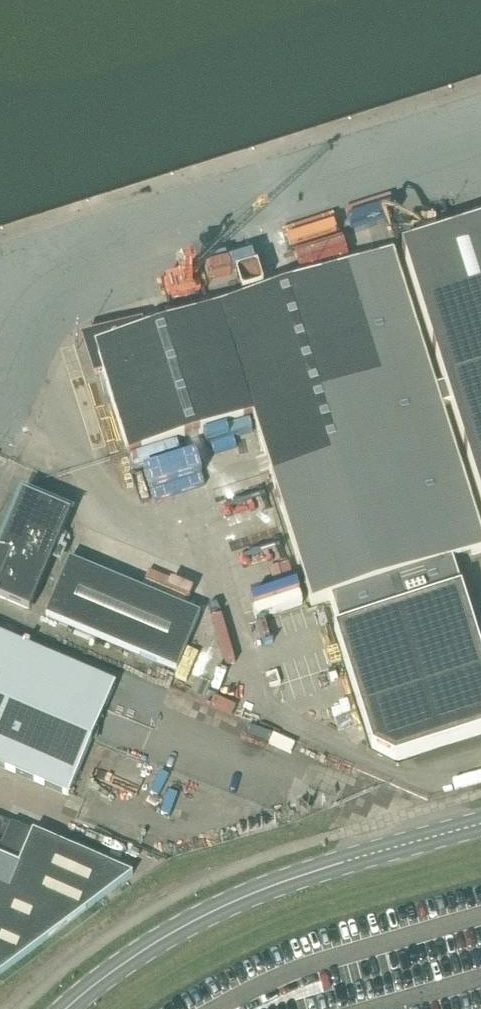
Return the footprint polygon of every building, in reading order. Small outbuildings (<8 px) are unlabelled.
[(352,256),(339,207),(292,219),(304,265),(329,259),(330,262),(352,256)] [(431,242),(480,400),(480,226),(431,242)] [(81,340),(93,378),(104,374),(130,456),(179,440),(197,498),(273,474),(307,582),(313,602),(332,596),(341,625),(335,626),(372,745),(395,757),(480,730),(480,648),(453,559),(480,550),(480,528),(394,253),(145,332),(142,321),(81,340)] [(71,515),(29,497),(24,495),(0,551),(0,567),(20,520),(59,537),(29,608),(0,596),(0,599),(30,612),(71,515)] [(59,537),(20,520),(0,567),(0,596),(29,608),(59,537)] [(201,614),(70,560),(47,617),(177,671),(201,614)] [(116,684),(0,635),(0,765),(69,794),(116,684)] [(132,873),(0,817),(0,972),(132,873)]
